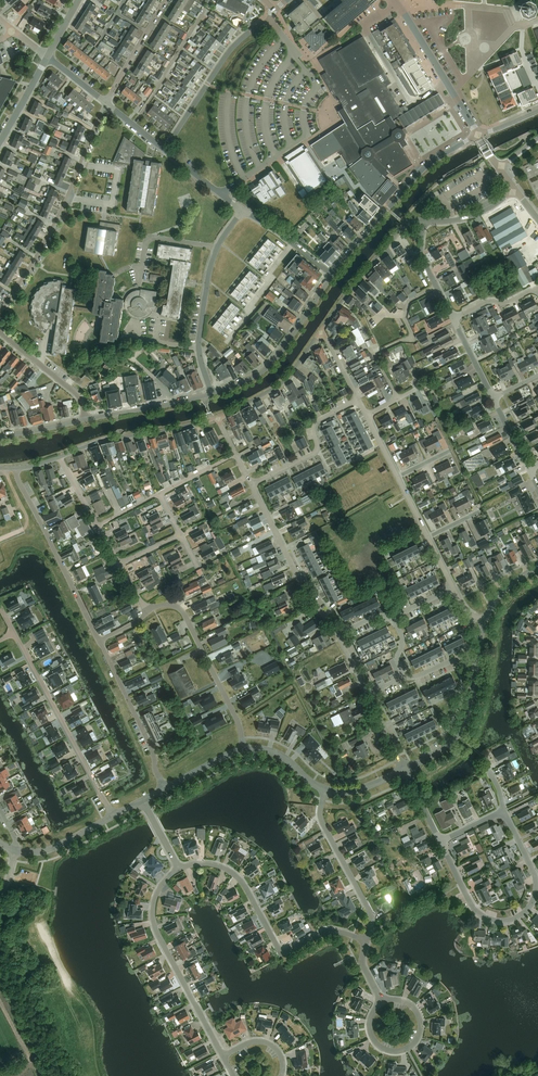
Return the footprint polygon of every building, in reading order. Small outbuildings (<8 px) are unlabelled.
[(52,10),(43,5),(45,3),(40,0),(39,0),(37,4),(40,6),(37,12),(48,18),(52,10)] [(148,2),(145,0),(144,0),(143,2),(147,4),(145,8),(144,8),(150,12),(154,6),(148,2)] [(191,6),(187,3),(186,4),(179,0),(175,6),(183,10),(183,9),(185,5),(190,8),(191,6)] [(250,4),(242,0),(219,0),(217,4),(215,9),(222,12),(224,7),(237,13),(238,10),(245,14),(247,11),(250,12),(252,12),(253,8),(253,7),(250,5),(250,4)] [(324,17),(338,33),(377,0),(342,0),(343,2),(324,17)] [(289,15),(288,15),(297,25),(295,28),(301,35),(311,27),(304,18),(312,11),(305,1),(291,13),(291,12),(288,14),(289,15)] [(28,12),(33,7),(29,4),(27,6),(22,2),(15,9),(20,15),(26,9),(28,12)] [(96,15),(98,13),(94,11),(97,6),(91,2),(87,9),(93,12),(93,13),(96,15)] [(144,8),(145,8),(135,2),(133,5),(139,9),(139,8),(143,10),(141,14),(140,15),(146,18),(150,12),(144,8)] [(126,15),(130,8),(126,5),(125,5),(121,10),(124,12),(123,13),(126,15)] [(532,7),(528,5),(524,7),(522,11),(524,15),(528,17),(532,15),(534,11),(532,7)] [(175,6),(172,12),(179,16),(179,15),(182,11),(186,14),(187,12),(183,9),(183,10),(175,6)] [(90,17),(93,13),(93,12),(87,9),(83,15),(89,19),(92,22),(94,19),(90,17)] [(146,18),(140,15),(141,14),(135,11),(133,14),(138,18),(136,21),(142,25),(146,18)] [(172,12),(168,18),(175,22),(178,17),(182,20),(184,18),(179,15),(179,16),(172,12)] [(40,30),(45,23),(34,17),(35,15),(31,13),(28,19),(31,21),(30,24),(40,30)] [(86,23),(89,19),(83,15),(79,21),(85,25),(85,26),(90,29),(91,27),(86,23)] [(117,16),(114,22),(119,26),(123,20),(117,16)] [(226,20),(224,22),(227,25),(225,27),(225,28),(233,34),(237,29),(229,23),(226,20)] [(380,29),(373,33),(378,41),(381,39),(385,47),(389,45),(401,65),(416,56),(394,20),(384,26),(385,28),(381,31),(380,29)] [(90,29),(85,26),(85,25),(79,21),(75,28),(81,31),(81,32),(84,34),(86,31),(91,34),(92,31),(90,29)] [(134,26),(130,23),(127,21),(125,25),(131,29),(130,32),(129,32),(135,36),(139,30),(133,26),(134,26)] [(165,22),(162,28),(169,32),(169,31),(172,27),(176,30),(177,28),(173,25),(172,26),(165,22)] [(222,25),(220,27),(224,30),(221,33),(229,40),(233,34),(225,28),(225,27),(222,25)] [(165,38),(166,37),(168,34),(172,36),(173,34),(169,31),(169,32),(162,28),(158,34),(165,38)] [(129,32),(130,32),(126,29),(124,32),(128,34),(126,38),(125,39),(131,42),(135,36),(129,32)] [(218,30),(216,32),(220,35),(217,39),(221,42),(225,45),(229,40),(221,33),(218,30)] [(317,35),(313,30),(303,38),(311,47),(309,49),(311,51),(313,49),(315,51),(332,37),(327,31),(323,33),(321,31),(317,35)] [(162,44),(162,43),(164,39),(169,42),(170,40),(166,37),(165,38),(158,34),(155,39),(162,44)] [(96,40),(89,35),(87,39),(94,44),(96,40)] [(207,37),(205,39),(208,41),(209,40),(217,47),(221,42),(217,39),(213,35),(210,39),(207,37)] [(68,40),(64,46),(69,50),(74,44),(73,44),(69,41),(72,38),(70,36),(67,39),(68,40)] [(125,39),(126,38),(122,36),(120,38),(124,41),(122,45),(121,45),(127,49),(131,42),(125,39)] [(328,57),(322,61),(327,71),(329,71),(332,75),(325,79),(344,109),(345,108),(348,112),(349,114),(347,114),(351,120),(357,129),(371,120),(375,125),(385,119),(384,117),(389,114),(393,120),(398,117),(404,128),(405,128),(445,104),(445,103),(439,93),(409,111),(406,105),(400,108),(394,98),(396,97),(392,90),(390,92),(386,86),(391,83),(362,36),(351,42),(342,48),(328,57)] [(118,42),(113,39),(111,38),(109,42),(116,46),(115,49),(118,51),(117,52),(123,55),(127,49),(121,45),(122,45),(118,42)] [(155,39),(151,46),(158,50),(161,45),(165,47),(166,45),(162,43),(162,44),(155,39)] [(74,44),(69,50),(74,54),(79,49),(78,48),(75,45),(78,42),(75,40),(73,44),(74,44)] [(203,42),(201,44),(204,46),(205,46),(213,52),(217,47),(209,40),(208,41),(206,44),(203,42)] [(112,51),(114,48),(103,42),(99,47),(103,50),(105,47),(112,51)] [(79,49),(74,54),(80,59),(84,53),(83,52),(80,50),(83,46),(81,45),(78,48),(79,49)] [(199,47),(197,49),(201,52),(201,51),(209,57),(213,52),(205,46),(204,46),(202,49),(199,47)] [(118,51),(115,49),(114,48),(112,51),(113,52),(111,55),(114,57),(113,58),(119,62),(123,55),(117,52),(118,51)] [(84,53),(80,59),(85,63),(90,57),(89,56),(85,54),(88,50),(86,49),(83,52),(84,53)] [(160,56),(156,53),(155,54),(148,50),(145,55),(152,60),(152,59),(156,61),(159,58),(160,56)] [(195,52),(194,54),(197,57),(198,56),(206,62),(209,57),(201,51),(201,52),(199,54),(195,52)] [(500,66),(487,71),(504,109),(516,104),(503,74),(508,71),(507,70),(522,63),(517,51),(502,58),(504,64),(500,66)] [(90,57),(85,63),(90,67),(95,61),(94,61),(91,58),(94,55),(92,53),(89,56),(90,57)] [(155,64),(156,61),(152,59),(152,60),(145,55),(141,62),(148,66),(149,65),(151,61),(155,64)] [(434,86),(416,56),(405,63),(423,92),(434,86)] [(95,61),(90,67),(95,71),(100,66),(99,65),(96,62),(99,59),(97,57),(94,61),(95,61)] [(195,58),(193,61),(196,63),(194,66),(194,67),(202,73),(206,68),(198,62),(199,61),(195,58)] [(105,70),(104,69),(101,67),(104,63),(102,61),(99,65),(100,66),(95,71),(101,75),(105,70)] [(153,67),(149,65),(148,66),(141,62),(137,67),(144,71),(145,70),(149,73),(153,67)] [(191,63),(189,66),(193,68),(190,71),(190,72),(198,78),(202,73),(194,67),(194,66),(191,63)] [(105,70),(101,75),(106,80),(111,74),(107,71),(109,67),(107,66),(104,69),(105,70)] [(149,73),(145,70),(144,71),(137,67),(134,73),(140,78),(144,73),(148,75),(149,73)] [(187,68),(185,71),(189,74),(187,76),(186,77),(195,83),(198,78),(190,72),(190,71),(187,68)] [(43,96),(57,77),(52,72),(47,79),(50,81),(45,87),(43,85),(40,88),(45,92),(43,95),(43,96)] [(156,78),(152,75),(151,74),(146,82),(151,86),(156,78)] [(183,74),(182,76),(185,79),(182,82),(184,84),(185,84),(191,88),(195,83),(186,77),(187,76),(183,74)] [(57,88),(58,87),(63,81),(57,77),(43,96),(45,97),(55,85),(57,88)] [(0,84),(0,92),(6,95),(11,86),(2,81),(0,84)] [(127,86),(122,92),(127,96),(132,90),(131,89),(128,87),(131,84),(128,82),(126,86),(127,86)] [(179,84),(177,87),(180,89),(181,89),(189,95),(193,90),(191,88),(185,84),(184,84),(182,87),(179,84)] [(132,90),(127,96),(133,100),(138,95),(137,94),(133,91),(136,88),(134,86),(131,89),(132,90)] [(533,87),(517,94),(523,106),(530,103),(531,102),(537,99),(537,98),(533,87)] [(51,100),(54,96),(58,91),(55,89),(48,98),(51,100)] [(67,95),(64,98),(66,100),(69,97),(72,99),(73,100),(78,93),(73,89),(68,95),(67,95)] [(175,90),(173,92),(177,94),(185,100),(189,95),(181,89),(180,89),(178,92),(175,90)] [(138,95),(133,100),(138,105),(143,99),(139,95),(141,92),(139,91),(137,94),(138,95)] [(72,99),(69,103),(71,104),(74,101),(77,104),(78,104),(83,97),(78,93),(73,100),(72,99)] [(171,95),(169,97),(173,99),(182,105),(185,100),(177,94),(174,97),(171,95)] [(77,104),(75,107),(77,109),(79,105),(83,108),(89,102),(83,97),(78,104),(77,104)] [(167,100),(165,102),(169,105),(170,104),(178,110),(182,105),(173,99),(171,102),(167,100)] [(154,104),(148,112),(153,116),(160,108),(159,107),(156,105),(159,102),(156,100),(154,104)] [(35,101),(32,107),(43,111),(44,109),(44,108),(41,107),(42,104),(35,101)] [(83,108),(80,111),(82,113),(85,109),(89,113),(94,106),(89,102),(83,108)] [(160,108),(153,116),(158,120),(165,112),(164,111),(161,109),(164,106),(161,104),(159,107),(160,108)] [(32,107),(30,113),(37,116),(38,113),(41,114),(43,111),(32,107)] [(165,112),(158,120),(163,124),(170,116),(169,115),(166,113),(169,110),(166,108),(164,111),(165,112)] [(419,148),(423,155),(464,131),(452,111),(414,133),(416,137),(417,137),(422,146),(419,148)] [(170,116),(163,124),(168,128),(175,120),(171,117),(173,114),(171,112),(169,115),(170,116)] [(349,121),(311,145),(321,162),(338,151),(340,155),(342,154),(350,167),(349,168),(361,183),(371,197),(387,179),(384,175),(388,171),(394,176),(409,167),(413,164),(410,158),(409,157),(406,152),(405,151),(402,146),(402,145),(405,143),(406,142),(407,143),(407,142),(404,138),(405,134),(408,133),(405,128),(404,128),(398,117),(393,120),(389,114),(384,117),(385,119),(375,125),(371,120),(357,129),(351,120),(349,121)] [(26,117),(23,123),(34,128),(35,128),(37,129),(41,131),(44,122),(39,120),(36,125),(31,123),(33,120),(26,117)] [(55,127),(59,119),(55,117),(53,122),(51,121),(49,124),(55,127)] [(76,131),(82,134),(85,127),(79,124),(80,124),(76,122),(74,125),(78,126),(77,130),(76,131)] [(23,123),(20,129),(27,132),(28,130),(32,132),(33,131),(34,128),(23,123)] [(76,131),(77,130),(73,128),(71,131),(76,133),(74,137),(79,140),(82,134),(76,131)] [(16,133),(14,140),(24,144),(28,146),(29,146),(30,143),(25,141),(22,140),(23,137),(16,133)] [(44,133),(40,140),(46,143),(50,135),(44,133)] [(74,137),(69,135),(67,134),(65,137),(72,140),(71,144),(77,147),(79,140),(74,137)] [(117,153),(113,162),(121,163),(134,165),(133,170),(135,170),(134,173),(133,173),(132,180),(133,181),(133,183),(131,183),(130,191),(132,191),(131,194),(130,193),(129,201),(130,201),(130,204),(128,204),(127,211),(133,212),(142,214),(153,215),(154,208),(153,208),(153,205),(155,205),(156,197),(154,197),(155,194),(156,195),(157,187),(156,187),(156,184),(158,184),(159,177),(157,176),(158,174),(159,174),(161,166),(159,166),(159,163),(152,162),(151,165),(149,165),(150,160),(147,160),(146,165),(144,164),(145,154),(146,154),(124,136),(117,153)] [(58,141),(51,138),(48,145),(55,147),(58,141)] [(14,140),(11,146),(18,149),(19,146),(23,147),(24,144),(14,140)] [(71,144),(63,140),(61,144),(69,147),(68,151),(74,154),(77,147),(71,144)] [(48,155),(52,147),(46,145),(43,153),(48,155)] [(285,162),(287,164),(303,189),(297,192),(302,199),(328,182),(308,151),(307,148),(285,162)] [(7,150),(5,156),(14,161),(16,158),(13,157),(14,153),(7,150)] [(63,163),(69,165),(72,159),(66,156),(66,155),(62,154),(61,156),(65,158),(63,162),(63,163)] [(5,156),(2,162),(11,166),(12,163),(14,164),(16,161),(14,161),(5,156)] [(63,162),(56,159),(54,163),(61,166),(60,169),(66,172),(69,165),(63,163),(63,162)] [(60,169),(56,167),(55,170),(59,171),(57,175),(57,176),(63,179),(66,172),(60,169)] [(29,178),(33,171),(27,168),(24,175),(29,178)] [(33,175),(40,178),(42,174),(39,173),(40,170),(36,168),(33,175)] [(286,194),(286,193),(284,189),(282,185),(280,186),(279,184),(282,182),(279,177),(277,178),(273,171),(271,171),(263,176),(262,178),(252,184),(252,183),(248,186),(251,190),(248,192),(252,199),(255,196),(259,202),(260,202),(262,204),(261,205),(262,207),(265,205),(265,204),(269,201),(268,199),(276,194),(278,198),(280,198),(282,197),(282,195),(284,195),(286,194)] [(50,172),(49,175),(52,177),(52,176),(56,178),(54,183),(60,185),(63,179),(57,176),(57,175),(50,172)] [(375,194),(372,197),(375,201),(376,200),(382,206),(398,188),(388,179),(375,194)] [(28,181),(25,187),(33,191),(36,184),(31,182),(28,181)] [(55,197),(58,190),(52,188),(52,187),(48,185),(47,188),(51,190),(49,194),(49,195),(55,197)] [(49,195),(49,194),(45,192),(44,195),(48,197),(46,201),(52,204),(55,197),(49,195)] [(340,195),(343,200),(344,200),(345,201),(349,198),(348,197),(344,192),(340,195)] [(365,194),(358,202),(360,204),(373,216),(375,213),(376,213),(378,211),(378,210),(380,207),(365,194)] [(21,199),(17,205),(24,209),(27,202),(21,199)] [(46,201),(42,199),(41,202),(45,204),(43,208),(49,211),(52,204),(46,201)] [(350,203),(349,203),(351,207),(357,216),(366,225),(373,216),(363,207),(360,209),(357,205),(355,207),(351,200),(349,201),(350,203)] [(43,208),(37,205),(35,209),(42,212),(40,216),(46,218),(49,211),(43,208)] [(18,206),(16,210),(19,211),(24,215),(26,211),(18,206)] [(496,228),(491,231),(502,250),(528,235),(512,207),(491,219),(496,228)] [(349,223),(351,225),(357,231),(363,225),(352,213),(349,216),(353,219),(349,223)] [(35,217),(34,219),(33,219),(31,223),(32,224),(35,225),(34,226),(40,229),(44,223),(39,220),(39,219),(35,217)] [(340,228),(336,224),(331,219),(328,222),(339,234),(342,230),(350,238),(356,233),(345,222),(340,228)] [(64,280),(58,279),(58,281),(55,281),(54,280),(48,282),(48,283),(46,285),(45,284),(40,287),(41,288),(39,291),(38,290),(34,295),(35,296),(34,299),(33,299),(31,305),(32,305),(32,308),(31,308),(31,315),(33,314),(34,317),(33,318),(36,324),(37,323),(39,325),(38,326),(42,331),(43,330),(46,331),(46,332),(46,333),(52,322),(57,324),(52,355),(54,355),(55,352),(66,354),(73,309),(93,312),(93,314),(100,315),(100,314),(104,315),(100,341),(107,342),(108,340),(114,341),(115,338),(117,339),(122,310),(126,309),(127,311),(127,312),(129,314),(130,315),(131,316),(133,317),(135,318),(137,318),(139,319),(140,319),(142,318),(144,318),(146,317),(147,316),(149,315),(150,313),(151,312),(153,309),(162,312),(162,313),(161,315),(161,316),(162,314),(165,316),(179,318),(185,278),(186,278),(187,270),(189,262),(193,249),(159,244),(157,257),(171,259),(170,264),(171,265),(171,264),(173,264),(167,305),(164,304),(163,304),(163,307),(154,305),(157,292),(146,290),(147,288),(143,287),(143,290),(141,290),(141,291),(139,290),(137,291),(135,291),(133,292),(132,293),(130,294),(129,295),(128,296),(127,298),(126,300),(125,302),(123,302),(123,300),(116,298),(116,301),(112,300),(115,277),(113,277),(113,274),(109,274),(110,271),(102,257),(102,254),(113,256),(117,231),(120,232),(121,225),(105,222),(104,226),(100,225),(99,228),(88,226),(85,251),(100,253),(99,257),(107,271),(100,270),(93,309),(73,306),(76,289),(66,288),(66,285),(63,284),(64,280)] [(35,225),(32,224),(31,223),(30,226),(27,229),(31,232),(36,236),(40,229),(34,226),(35,225)] [(488,241),(493,238),(484,223),(481,225),(481,224),(474,228),(478,234),(478,235),(480,239),(485,236),(488,241)] [(31,232),(27,229),(23,227),(22,230),(25,232),(23,236),(27,238),(27,239),(32,242),(36,236),(31,232)] [(469,245),(476,241),(470,230),(464,234),(468,241),(467,242),(469,245)] [(23,236),(17,232),(15,236),(19,238),(25,242),(23,245),(28,249),(32,242),(27,239),(27,238),(23,236)] [(336,249),(329,242),(321,232),(317,235),(323,242),(324,242),(325,240),(327,242),(326,243),(327,244),(323,247),(324,247),(318,254),(320,256),(320,257),(329,265),(340,254),(336,249)] [(341,249),(346,244),(339,237),(335,241),(333,238),(329,242),(336,249),(338,247),(341,249)] [(264,244),(272,251),(277,245),(268,238),(264,244)] [(479,254),(482,258),(487,255),(480,243),(474,246),(479,254)] [(259,250),(267,257),(272,251),(264,244),(259,250)] [(404,249),(401,245),(395,249),(399,256),(403,254),(407,260),(411,257),(412,257),(410,254),(409,254),(407,251),(406,252),(404,248),(404,249)] [(16,256),(22,260),(26,253),(20,250),(21,250),(17,247),(15,249),(19,252),(17,256),(16,256)] [(436,260),(445,254),(442,250),(440,252),(438,248),(431,252),(436,260)] [(254,256),(262,263),(267,257),(259,250),(254,256)] [(16,256),(17,256),(13,253),(13,254),(10,253),(9,254),(15,258),(13,262),(12,263),(18,266),(22,260),(16,256)] [(456,265),(450,253),(445,255),(452,268),(456,265)] [(529,283),(525,275),(520,267),(527,264),(522,254),(516,257),(514,253),(510,256),(518,269),(514,271),(519,280),(522,285),(523,286),(525,285),(529,283)] [(307,277),(313,282),(315,279),(316,279),(321,273),(319,271),(320,270),(318,268),(317,268),(317,269),(313,267),(314,265),(312,264),(311,265),(307,262),(308,261),(308,260),(307,259),(306,259),(305,260),(304,259),(302,257),(303,256),(301,254),(300,256),(297,254),(287,266),(285,269),(292,274),(294,271),(304,280),(307,277)] [(475,255),(471,257),(474,262),(482,258),(479,254),(476,256),(475,255)] [(390,269),(397,265),(390,255),(383,259),(390,269)] [(262,263),(254,256),(249,262),(257,269),(262,263)] [(12,263),(13,262),(9,260),(8,262),(11,264),(9,268),(9,269),(14,272),(18,266),(12,263)] [(384,266),(380,262),(375,266),(384,279),(387,282),(390,280),(388,276),(391,274),(385,266),(384,266)] [(467,271),(463,263),(458,266),(461,274),(467,271)] [(9,269),(9,268),(5,266),(4,269),(7,271),(5,275),(10,279),(14,272),(9,269)] [(534,280),(537,278),(537,271),(535,267),(529,271),(534,280)] [(373,283),(380,276),(374,269),(366,276),(373,283)] [(245,276),(254,283),(259,277),(250,270),(245,276)] [(3,278),(1,282),(6,285),(10,279),(5,275),(0,271),(0,277),(3,278)] [(454,277),(457,276),(455,272),(452,273),(445,277),(450,286),(457,283),(454,277)] [(240,282),(249,289),(254,283),(245,276),(240,282)] [(295,280),(290,276),(286,281),(295,288),(293,292),(296,294),(305,301),(309,294),(300,288),(303,284),(296,279),(295,280)] [(315,283),(313,282),(307,277),(304,280),(302,283),(310,290),(310,289),(311,289),(312,287),(312,286),(315,283)] [(366,292),(368,290),(370,293),(375,288),(368,281),(367,282),(364,280),(359,285),(360,286),(366,292)] [(236,288),(244,295),(249,289),(240,282),(236,288)] [(459,303),(466,300),(462,293),(465,292),(461,285),(454,289),(455,292),(453,293),(455,297),(456,296),(459,303)] [(367,293),(366,292),(360,286),(355,292),(357,294),(356,296),(363,303),(368,298),(365,295),(367,293)] [(407,295),(412,292),(408,286),(403,289),(407,295)] [(244,295),(236,288),(231,294),(239,301),(244,295)] [(291,298),(294,294),(286,288),(283,292),(291,298)] [(395,305),(400,300),(390,290),(388,293),(391,296),(389,299),(395,305)] [(273,302),(277,296),(270,291),(266,297),(273,302)] [(402,302),(407,298),(402,292),(398,296),(402,302)] [(303,304),(294,298),(291,302),(282,295),(279,298),(297,312),(303,304)] [(351,306),(355,301),(356,302),(356,303),(358,308),(361,307),(360,302),(351,295),(346,302),(351,306)] [(427,298),(420,301),(424,308),(426,307),(430,314),(438,309),(433,299),(429,301),(427,298)] [(532,311),(537,308),(537,307),(534,299),(528,302),(532,311)] [(227,308),(236,315),(241,309),(232,302),(227,308)] [(375,304),(380,310),(383,307),(377,302),(375,304)] [(526,314),(532,311),(528,302),(521,305),(524,310),(521,312),(525,320),(528,318),(526,314)] [(377,313),(380,310),(375,304),(371,308),(377,313)] [(281,322),(284,318),(277,312),(278,311),(271,306),(263,316),(277,326),(280,321),(281,322)] [(356,319),(351,316),(350,315),(352,312),(348,310),(343,306),(340,311),(354,321),(356,319)] [(222,314),(231,321),(236,315),(227,308),(222,314)] [(485,317),(483,314),(488,312),(486,308),(478,313),(479,316),(472,319),(474,323),(472,324),(474,327),(486,321),(489,319),(489,318),(491,317),(489,315),(485,317)] [(525,320),(521,312),(518,313),(516,308),(509,312),(514,320),(517,319),(518,321),(521,319),(524,318),(525,320)] [(297,317),(288,311),(284,317),(293,323),(297,317)] [(356,323),(349,318),(339,311),(332,319),(333,320),(342,327),(347,321),(353,325),(351,326),(351,327),(347,329),(349,332),(358,327),(356,323)] [(508,331),(511,329),(513,328),(510,322),(514,320),(509,312),(503,315),(505,320),(503,321),(508,331)] [(260,316),(257,313),(250,321),(253,324),(256,321),(255,321),(257,318),(258,319),(260,316)] [(217,320),(226,327),(231,321),(222,314),(217,320)] [(432,329),(437,326),(437,325),(443,322),(439,314),(427,320),(432,329)] [(416,315),(409,319),(412,324),(419,320),(416,315)] [(333,320),(332,319),(327,326),(332,330),(331,331),(332,333),(334,334),(336,332),(339,335),(344,328),(343,328),(342,327),(333,320)] [(226,327),(217,320),(213,326),(221,333),(226,327)] [(533,323),(529,325),(532,330),(536,328),(537,331),(537,320),(537,321),(533,323)] [(488,332),(496,328),(495,324),(490,327),(486,321),(474,327),(475,330),(477,329),(479,333),(486,329),(488,332)] [(281,334),(282,333),(282,332),(278,330),(279,329),(276,327),(270,336),(277,341),(282,335),(281,334)] [(362,336),(358,327),(349,332),(353,340),(354,341),(356,344),(358,347),(365,342),(362,336)] [(482,347),(494,341),(491,335),(498,331),(496,328),(488,332),(489,335),(480,340),(482,343),(480,344),(482,347)] [(426,329),(416,334),(418,339),(428,334),(426,329)] [(435,343),(450,335),(448,330),(437,335),(438,337),(433,339),(435,343)] [(246,339),(249,335),(245,331),(241,335),(246,339)] [(343,333),(340,336),(337,338),(338,340),(337,342),(340,346),(348,340),(343,333)] [(265,356),(271,349),(266,344),(268,341),(262,336),(258,340),(262,343),(257,348),(265,356)] [(427,356),(432,353),(433,350),(442,346),(443,347),(454,342),(451,336),(435,344),(424,350),(427,356)] [(495,353),(501,350),(500,346),(497,347),(494,341),(482,347),(483,351),(485,350),(487,353),(494,349),(495,353)] [(253,366),(260,361),(252,352),(255,350),(249,343),(245,346),(251,353),(246,357),(253,366)] [(218,357),(220,355),(217,351),(211,345),(208,348),(218,357)] [(344,356),(354,350),(352,346),(351,346),(351,345),(350,345),(347,347),(342,350),(344,356)] [(331,360),(328,362),(328,360),(329,359),(322,346),(317,349),(316,348),(314,349),(314,350),(313,350),(320,364),(323,363),(326,369),(334,365),(331,360)] [(451,350),(443,354),(441,351),(433,356),(435,360),(443,355),(446,362),(457,357),(456,356),(460,354),(457,348),(451,351),(451,350)] [(10,353),(5,349),(0,355),(0,357),(0,358),(0,364),(1,365),(10,353)] [(362,357),(361,353),(359,351),(357,352),(356,349),(354,350),(344,356),(348,361),(356,357),(357,360),(362,357)] [(208,353),(208,354),(213,359),(216,356),(210,351),(208,353)] [(537,351),(533,354),(534,356),(529,358),(534,367),(537,365),(537,353),(537,351)] [(2,369),(5,371),(7,369),(8,370),(11,366),(13,367),(19,360),(13,355),(8,363),(5,367),(4,366),(2,369)] [(176,355),(172,357),(176,367),(180,365),(176,355)] [(318,373),(320,370),(319,368),(317,366),(318,365),(316,363),(317,362),(315,361),(316,361),(313,359),(314,358),(314,357),(313,356),(313,355),(312,355),(311,355),(310,355),(309,356),(308,356),(308,357),(303,363),(313,371),(314,370),(318,373)] [(367,364),(364,359),(363,356),(362,357),(357,360),(358,361),(350,365),(353,371),(367,364)] [(525,360),(523,356),(521,358),(521,359),(522,361),(523,361),(524,361),(529,370),(534,367),(529,358),(525,360)] [(394,372),(397,377),(400,383),(407,379),(406,377),(410,375),(408,372),(409,372),(408,369),(411,367),(413,365),(413,364),(409,357),(406,358),(407,359),(401,363),(402,364),(396,367),(397,370),(394,372)] [(227,368),(223,363),(218,358),(213,362),(219,375),(218,376),(220,381),(231,375),(227,367),(227,368)] [(244,372),(249,368),(240,358),(238,359),(240,362),(236,366),(240,370),(242,368),(244,372)] [(515,365),(512,360),(511,358),(508,360),(510,363),(503,366),(510,379),(513,377),(512,375),(515,373),(512,367),(515,365)] [(110,368),(102,359),(97,364),(106,373),(110,368)] [(523,361),(522,361),(521,359),(518,360),(518,361),(514,363),(518,371),(521,369),(523,373),(529,370),(524,361),(523,361)] [(233,365),(229,360),(225,363),(224,362),(223,363),(227,368),(227,367),(231,375),(233,379),(239,376),(233,365)] [(467,368),(463,360),(451,365),(455,373),(467,368)] [(22,373),(27,366),(22,362),(16,369),(17,370),(14,373),(18,377),(21,373),(22,373)] [(187,374),(190,379),(194,389),(204,385),(199,374),(198,375),(196,370),(195,371),(192,365),(187,367),(186,365),(184,366),(187,374)] [(506,380),(510,379),(503,366),(497,369),(496,367),(493,369),(496,375),(499,373),(502,380),(505,378),(506,380)] [(357,378),(368,372),(367,371),(366,372),(363,367),(354,372),(357,378)] [(31,380),(36,374),(31,369),(25,376),(27,377),(24,382),(27,384),(30,380),(31,380)] [(184,390),(180,380),(177,381),(176,378),(166,369),(163,373),(159,369),(154,374),(167,386),(169,385),(174,395),(184,391),(184,390)] [(184,390),(184,391),(185,392),(186,392),(187,392),(190,391),(191,390),(191,389),(186,377),(182,379),(178,369),(175,371),(180,380),(184,390)] [(297,370),(293,375),(303,382),(304,379),(305,382),(305,383),(306,387),(310,386),(311,392),(314,392),(315,384),(314,382),(318,377),(312,373),(309,377),(310,380),(308,381),(306,377),(297,370)] [(369,373),(367,374),(357,379),(360,385),(378,376),(376,372),(371,376),(369,373)] [(9,375),(7,373),(2,378),(1,377),(0,379),(0,382),(2,384),(9,375)] [(114,381),(118,376),(116,373),(111,377),(107,379),(108,383),(114,381)] [(83,388),(92,380),(86,374),(82,378),(85,380),(80,385),(83,388)] [(135,375),(125,376),(127,391),(129,401),(130,404),(136,403),(136,402),(139,401),(137,390),(140,385),(138,376),(138,375),(137,374),(135,375)] [(380,388),(384,386),(379,376),(374,379),(380,388)] [(474,382),(471,377),(465,380),(464,378),(457,382),(460,389),(474,382)] [(151,381),(150,378),(145,379),(145,382),(143,383),(147,400),(157,398),(154,381),(151,381)] [(12,390),(18,383),(15,380),(9,388),(10,388),(8,389),(10,391),(11,390),(12,390)] [(94,384),(99,400),(103,399),(101,392),(102,392),(99,382),(94,384)] [(300,393),(298,390),(293,382),(287,385),(291,393),(287,395),(294,407),(303,402),(305,406),(311,403),(306,394),(307,393),(304,387),(298,390),(300,394),(301,396),(298,398),(297,395),(300,393)] [(109,383),(104,386),(106,395),(107,394),(109,407),(109,408),(123,405),(123,403),(129,401),(127,391),(122,392),(122,393),(121,394),(120,388),(111,390),(109,383)] [(366,395),(377,389),(373,383),(362,389),(366,395)] [(95,402),(99,400),(94,384),(89,385),(91,391),(90,392),(91,395),(93,395),(95,402)] [(345,388),(339,391),(342,396),(347,393),(345,388)] [(45,422),(55,419),(52,410),(53,409),(51,405),(45,406),(43,399),(42,395),(38,396),(36,389),(20,392),(31,406),(38,404),(41,413),(43,412),(45,422)] [(284,407),(281,403),(285,401),(280,391),(271,395),(279,410),(284,407)] [(479,392),(466,399),(460,402),(462,407),(482,398),(479,392)] [(4,401),(11,399),(9,393),(6,394),(6,395),(3,396),(4,401)] [(521,405),(528,401),(526,399),(525,400),(521,393),(512,398),(515,404),(520,402),(521,405)] [(32,425),(43,422),(40,414),(37,415),(36,412),(35,412),(22,396),(17,399),(29,413),(28,414),(29,416),(28,417),(29,420),(30,420),(32,425)] [(430,411),(427,405),(423,407),(419,398),(412,401),(417,410),(421,408),(424,413),(430,411)] [(267,410),(261,399),(255,402),(261,413),(267,410)] [(72,400),(63,402),(64,406),(59,407),(61,417),(68,416),(67,408),(73,406),(72,400)] [(14,425),(20,423),(17,413),(16,409),(18,409),(15,404),(9,406),(11,414),(14,425)] [(517,412),(519,418),(529,413),(528,410),(530,409),(529,406),(528,406),(527,404),(520,407),(521,410),(517,412)] [(251,405),(242,410),(246,416),(244,417),(248,424),(259,417),(256,411),(255,411),(251,405)] [(474,418),(486,412),(482,405),(476,408),(476,407),(472,409),(470,405),(462,409),(465,415),(471,412),(474,418)] [(406,416),(410,423),(416,420),(412,412),(409,414),(405,407),(395,412),(399,419),(406,416)] [(21,413),(22,415),(19,416),(22,426),(27,425),(25,415),(24,413),(21,408),(17,410),(18,414),(21,413)] [(239,411),(232,415),(237,424),(235,424),(237,428),(239,428),(240,427),(239,423),(244,421),(239,411)] [(349,420),(345,422),(346,424),(350,422),(349,422),(359,417),(356,411),(346,415),(349,420)] [(279,412),(274,414),(279,424),(280,424),(281,427),(286,424),(279,412)] [(381,420),(384,427),(394,422),(390,414),(386,416),(387,417),(381,420)] [(242,434),(239,428),(237,428),(235,424),(237,424),(232,415),(228,417),(233,430),(236,437),(237,436),(239,440),(244,438),(242,434)] [(352,426),(348,428),(349,430),(353,428),(352,427),(362,422),(359,417),(349,422),(350,422),(352,426)] [(482,433),(494,427),(490,419),(483,423),(483,422),(478,424),(482,433)] [(335,431),(335,432),(339,430),(338,428),(334,430),(332,426),(334,425),(336,424),(335,421),(333,422),(332,420),(322,425),(324,429),(322,430),(325,436),(335,431)] [(526,431),(536,426),(533,420),(523,425),(526,431)] [(354,432),(351,434),(352,436),(356,434),(355,433),(365,428),(362,422),(352,427),(353,428),(354,432)] [(466,433),(475,428),(472,422),(463,427),(466,433)] [(188,429),(195,448),(196,453),(200,452),(198,447),(196,440),(199,439),(198,434),(197,434),(195,427),(188,429)] [(357,438),(354,440),(355,442),(359,440),(358,439),(368,434),(365,428),(355,433),(356,434),(357,438)] [(191,448),(194,447),(188,429),(181,431),(186,444),(189,442),(191,448)] [(213,429),(205,433),(211,445),(220,441),(213,429)] [(249,442),(253,440),(248,430),(244,432),(249,442)] [(430,438),(435,448),(441,445),(439,440),(443,438),(439,430),(433,433),(434,436),(430,438)] [(186,445),(186,444),(181,431),(175,433),(177,440),(176,440),(178,446),(182,444),(184,449),(187,448),(186,445)] [(335,431),(325,436),(328,442),(338,437),(338,438),(342,436),(341,434),(337,436),(335,432),(335,431)] [(537,440),(537,433),(529,437),(532,443),(537,440)] [(169,444),(170,444),(167,434),(156,437),(158,447),(160,447),(161,447),(161,449),(170,447),(169,444)] [(360,443),(356,445),(358,448),(362,446),(361,445),(371,440),(368,434),(358,439),(359,440),(360,443)] [(489,446),(502,439),(500,434),(487,440),(487,441),(482,443),(484,447),(489,445),(489,446)] [(204,447),(209,444),(205,436),(200,438),(204,447)] [(300,450),(309,445),(304,436),(296,441),(300,450)] [(160,449),(160,447),(158,447),(156,437),(150,439),(151,444),(152,444),(153,447),(155,447),(156,452),(157,452),(159,457),(156,458),(158,462),(163,460),(160,451),(159,449),(160,449)] [(262,443),(259,437),(254,440),(257,446),(262,443)] [(338,437),(328,442),(331,447),(339,444),(341,443),(338,438),(338,437)] [(177,459),(180,458),(174,438),(170,439),(172,449),(174,448),(177,459)] [(435,448),(430,438),(426,440),(425,438),(420,441),(424,448),(427,447),(429,451),(435,448)] [(144,450),(148,449),(144,439),(137,441),(143,456),(145,455),(144,450)] [(119,459),(123,457),(127,456),(125,449),(122,440),(115,442),(118,451),(119,453),(117,453),(119,459)] [(132,451),(137,449),(135,443),(133,444),(132,440),(126,442),(131,455),(133,454),(132,451)] [(263,448),(271,444),(269,440),(261,444),(263,448)] [(363,449),(359,451),(361,453),(365,451),(364,450),(374,446),(371,440),(361,445),(362,446),(363,449)] [(114,441),(108,443),(113,460),(114,463),(115,463),(117,462),(115,458),(114,458),(114,456),(113,455),(116,454),(116,453),(117,453),(114,441)] [(115,464),(114,463),(113,460),(108,443),(101,444),(106,454),(107,454),(107,456),(106,456),(108,460),(110,459),(112,465),(115,464)] [(411,460),(417,457),(415,452),(418,450),(414,443),(409,446),(410,448),(406,450),(411,460)] [(331,447),(329,448),(332,454),(342,450),(346,449),(345,446),(341,448),(339,444),(331,447)] [(483,448),(481,444),(478,446),(477,445),(464,451),(467,457),(480,451),(480,450),(483,448)] [(492,450),(496,458),(509,452),(505,444),(492,450)] [(102,454),(99,445),(90,448),(91,449),(90,449),(89,450),(89,451),(89,452),(90,453),(91,454),(92,453),(93,453),(94,456),(93,456),(95,462),(98,461),(98,463),(102,462),(101,459),(104,458),(103,455),(102,454)] [(280,446),(274,449),(279,460),(285,457),(280,446)] [(250,461),(264,453),(261,448),(253,452),(254,453),(248,456),(250,461)] [(342,450),(332,454),(335,460),(344,455),(345,456),(349,454),(348,452),(344,454),(342,450)] [(411,460),(406,450),(402,452),(401,450),(396,453),(399,459),(402,458),(405,463),(411,460)] [(83,453),(75,456),(79,468),(83,466),(85,472),(91,470),(90,466),(88,466),(83,453)] [(262,460),(266,458),(264,453),(250,461),(252,465),(258,462),(258,463),(262,461),(262,460)] [(469,471),(486,463),(481,453),(464,461),(469,471)] [(344,455),(335,460),(338,466),(347,461),(348,462),(352,460),(351,458),(347,460),(345,456),(344,455)] [(502,459),(494,463),(497,469),(503,465),(506,471),(517,465),(513,458),(506,461),(503,462),(502,459)] [(452,472),(453,475),(459,472),(456,465),(452,467),(449,460),(443,463),(448,474),(452,472)] [(322,463),(316,466),(321,475),(322,475),(326,473),(328,477),(330,476),(328,472),(327,472),(322,463)] [(444,475),(448,474),(443,463),(437,467),(439,472),(435,474),(439,482),(445,478),(444,475)] [(189,473),(195,470),(193,464),(187,466),(189,473)] [(321,475),(316,466),(311,468),(315,478),(316,478),(318,482),(324,479),(322,475),(321,475)] [(46,469),(49,478),(47,479),(49,486),(54,484),(52,479),(56,478),(53,467),(46,469)] [(107,475),(102,478),(106,489),(112,487),(121,507),(126,504),(119,487),(118,487),(109,467),(104,469),(107,475)] [(311,468),(305,471),(310,481),(311,481),(314,479),(316,483),(318,482),(316,478),(315,478),(311,468)] [(42,469),(35,471),(39,482),(40,481),(42,486),(44,485),(46,491),(49,489),(47,484),(42,469)] [(173,478),(179,476),(177,469),(170,471),(173,478)] [(213,484),(218,482),(233,474),(231,470),(219,476),(217,472),(216,473),(214,471),(204,476),(207,480),(208,480),(210,484),(212,483),(213,484)] [(161,471),(156,473),(161,484),(166,481),(161,471)] [(305,471),(299,474),(304,484),(305,484),(308,482),(310,486),(313,484),(311,481),(310,481),(305,471)] [(429,486),(434,483),(431,477),(428,479),(425,472),(419,475),(424,486),(428,484),(429,486)] [(93,474),(80,481),(83,487),(96,479),(93,474)] [(233,474),(218,482),(220,486),(235,479),(233,474)] [(299,474),(293,477),(298,487),(302,485),(304,489),(307,487),(305,484),(304,484),(299,474)] [(420,487),(424,486),(419,475),(412,479),(415,483),(414,483),(415,484),(412,485),(415,492),(421,490),(420,487)] [(289,476),(282,479),(287,489),(286,489),(288,493),(291,492),(289,488),(293,486),(289,476)] [(511,488),(524,481),(520,476),(507,482),(511,488)] [(282,479),(277,482),(282,492),(281,492),(283,496),(285,495),(283,491),(286,489),(287,489),(282,479)] [(484,484),(482,479),(476,482),(478,487),(479,487),(479,488),(484,486),(483,485),(484,484)] [(277,482),(271,485),(276,495),(275,495),(277,499),(279,498),(277,494),(281,492),(282,492),(277,482)] [(219,494),(223,492),(223,493),(230,489),(227,485),(221,488),(217,490),(219,494)] [(233,498),(245,491),(242,485),(230,492),(233,498)] [(271,485),(265,488),(270,497),(269,498),(271,502),(273,501),(271,497),(275,495),(276,495),(271,485)] [(523,496),(521,493),(523,492),(520,485),(509,491),(512,497),(517,494),(519,498),(518,498),(521,504),(522,503),(524,508),(523,508),(525,513),(530,511),(530,510),(535,508),(533,502),(534,502),(532,498),(531,499),(529,494),(523,496)] [(173,499),(177,506),(187,501),(183,494),(188,492),(185,487),(177,491),(179,496),(173,499)] [(465,508),(471,505),(469,501),(473,499),(468,489),(462,492),(464,496),(460,498),(465,508)] [(98,513),(106,510),(97,491),(91,494),(95,502),(93,503),(98,513)] [(139,491),(133,493),(135,499),(141,496),(139,491)] [(56,498),(58,502),(62,500),(65,507),(74,501),(71,495),(66,497),(64,494),(56,498)] [(48,524),(62,518),(54,499),(52,495),(46,497),(49,502),(53,511),(44,516),(48,524)] [(465,508),(460,498),(456,500),(455,497),(449,500),(453,507),(456,505),(459,512),(465,508)] [(298,515),(295,509),(304,504),(301,498),(289,504),(291,507),(281,512),(282,515),(286,513),(287,515),(286,515),(289,520),(293,518),(293,517),(298,515)] [(244,511),(253,507),(250,501),(238,507),(240,512),(243,510),(244,511)] [(441,520),(447,517),(444,511),(448,509),(445,502),(438,505),(440,508),(436,510),(441,520)] [(225,513),(231,510),(227,503),(222,505),(225,513)] [(182,516),(186,523),(193,520),(197,518),(196,515),(200,513),(195,504),(189,508),(191,512),(182,516)] [(7,507),(1,509),(3,515),(9,513),(7,507)] [(441,520),(436,510),(432,512),(430,509),(424,512),(428,519),(431,517),(435,523),(441,520)] [(316,510),(311,513),(306,515),(308,519),(312,517),(318,514),(316,510)] [(328,510),(323,512),(327,520),(332,518),(328,510)] [(161,519),(162,518),(158,512),(151,516),(149,512),(142,516),(145,522),(150,519),(151,523),(161,519)] [(88,531),(92,529),(87,521),(86,522),(84,518),(79,521),(75,514),(66,519),(72,529),(77,527),(82,536),(89,533),(88,531)] [(535,518),(534,514),(525,518),(529,525),(536,522),(537,526),(537,517),(535,518)] [(251,531),(264,525),(259,516),(250,521),(248,517),(237,522),(239,528),(251,522),(252,526),(249,527),(251,531)] [(302,527),(308,524),(305,517),(297,521),(299,525),(290,529),(293,537),(296,535),(297,538),(305,534),(302,527)] [(164,525),(161,519),(151,523),(154,530),(152,531),(153,534),(160,531),(158,528),(164,525)] [(489,531),(483,520),(475,524),(481,535),(489,531)] [(59,528),(54,530),(57,535),(56,535),(58,540),(66,536),(64,533),(68,531),(63,521),(57,524),(59,528)] [(129,534),(127,530),(130,529),(128,523),(121,527),(122,530),(116,533),(119,540),(119,539),(129,534)] [(209,531),(205,523),(198,526),(200,530),(192,534),(193,537),(193,538),(194,540),(195,541),(195,542),(202,538),(202,539),(207,537),(205,533),(209,531)] [(266,531),(264,525),(246,534),(247,534),(248,537),(250,536),(252,539),(256,536),(266,531)] [(466,530),(464,531),(462,530),(462,532),(459,533),(464,542),(468,540),(471,547),(477,544),(473,536),(470,538),(466,530)] [(525,556),(532,552),(528,544),(531,543),(526,533),(520,536),(524,544),(520,546),(525,556)] [(119,539),(123,545),(129,542),(130,545),(139,541),(136,536),(132,538),(129,534),(119,539)] [(224,543),(220,536),(215,539),(218,546),(224,543)] [(302,554),(311,549),(315,547),(314,544),(310,546),(309,545),(312,543),(311,540),(310,537),(303,540),(306,544),(299,548),(302,554)] [(449,549),(452,555),(460,550),(457,544),(453,546),(449,537),(441,541),(446,551),(449,549)] [(481,549),(489,544),(486,538),(478,542),(481,549)] [(210,548),(201,553),(203,556),(203,557),(204,559),(205,559),(205,560),(212,556),(212,557),(216,555),(215,552),(219,549),(214,541),(208,544),(210,548)] [(259,553),(274,546),(271,541),(270,542),(269,541),(257,547),(259,553)] [(513,541),(509,544),(510,547),(503,550),(510,564),(517,560),(514,554),(518,551),(513,541)] [(416,544),(410,547),(414,555),(416,559),(418,558),(416,554),(420,552),(416,544)] [(64,559),(71,555),(74,561),(80,558),(74,547),(61,553),(64,559)] [(410,547),(404,550),(408,558),(410,562),(413,560),(411,557),(414,555),(410,547)] [(238,549),(232,552),(235,557),(241,554),(238,549)] [(258,564),(267,560),(279,555),(276,549),(266,553),(265,552),(261,554),(264,561),(258,564)] [(314,555),(315,556),(323,552),(322,549),(313,553),(311,549),(302,554),(305,560),(314,555)] [(404,550),(399,553),(402,561),(404,565),(407,563),(405,559),(408,558),(404,550)] [(172,563),(181,559),(182,558),(179,552),(172,556),(170,552),(164,556),(167,562),(170,560),(172,563)] [(392,558),(391,559),(394,565),(397,563),(399,567),(401,566),(399,562),(402,561),(399,553),(391,557),(392,558)] [(500,561),(503,559),(500,553),(493,556),(492,556),(489,558),(488,559),(490,563),(492,562),(496,571),(503,567),(500,561)] [(153,554),(147,557),(150,563),(151,565),(157,563),(153,554)] [(314,555),(305,560),(308,566),(317,561),(318,562),(321,560),(320,558),(316,559),(315,556),(314,555)] [(270,566),(279,562),(277,558),(268,562),(267,560),(258,564),(253,566),(254,570),(269,564),(270,566)] [(472,566),(468,558),(464,561),(468,568),(472,566)] [(173,567),(170,569),(173,575),(180,572),(178,568),(185,565),(181,559),(172,563),(171,564),(173,567)] [(317,561),(308,566),(311,571),(320,567),(324,566),(323,563),(319,565),(318,562),(317,561)] [(272,571),(281,567),(279,562),(270,566),(271,569),(262,573),(265,579),(274,575),(272,571)] [(483,562),(475,566),(478,572),(481,570),(484,577),(491,574),(486,564),(484,565),(484,563),(483,562)] [(104,565),(94,569),(97,575),(104,572),(106,571),(104,565)] [(78,581),(87,577),(82,566),(73,571),(78,581)] [(152,574),(156,572),(154,568),(153,568),(152,566),(138,573),(141,580),(142,579),(152,574)] [(320,567),(311,571),(313,577),(323,573),(327,572),(326,569),(322,571),(320,567)] [(472,583),(476,581),(470,569),(467,571),(469,574),(465,576),(470,585),(473,584),(472,583)] [(430,576),(430,577),(434,586),(440,584),(435,574),(436,574),(435,570),(432,571),(434,575),(430,576)] [(152,574),(142,579),(145,586),(151,582),(153,586),(161,582),(158,576),(159,575),(157,571),(156,572),(152,574)] [(97,575),(96,576),(99,582),(106,579),(105,576),(104,572),(97,575)] [(287,579),(284,573),(272,578),(273,581),(263,585),(266,591),(277,586),(276,583),(287,579)] [(425,579),(424,580),(428,589),(434,586),(430,577),(430,576),(429,573),(426,574),(428,578),(425,579)] [(327,575),(320,579),(323,585),(330,581),(334,579),(333,577),(329,579),(327,575)] [(419,582),(418,583),(423,592),(428,589),(424,580),(425,579),(423,576),(420,577),(422,580),(419,582)] [(467,586),(470,585),(465,576),(459,579),(463,588),(467,586)] [(189,594),(201,589),(200,587),(203,585),(202,583),(207,581),(205,577),(199,579),(200,580),(197,581),(197,580),(190,584),(191,586),(185,589),(187,593),(189,593),(189,594)] [(416,583),(412,586),(417,595),(423,592),(418,583),(419,582),(417,579),(415,580),(416,583)] [(330,581),(323,585),(326,591),(333,587),(337,585),(336,582),(332,584),(330,581)] [(96,603),(104,600),(96,584),(88,587),(96,603)] [(406,584),(403,586),(405,589),(406,589),(411,598),(417,595),(412,586),(407,588),(406,584)] [(333,587),(326,591),(329,596),(336,593),(340,591),(339,588),(335,590),(333,587)] [(375,597),(371,599),(375,608),(381,605),(377,596),(374,591),(372,592),(375,597)] [(336,593),(329,596),(331,602),(343,596),(342,594),(338,596),(336,593)] [(274,599),(271,600),(272,603),(277,601),(280,609),(277,610),(279,614),(282,613),(290,609),(286,600),(289,599),(288,596),(278,600),(277,597),(276,595),(273,596),(274,599)] [(348,596),(337,601),(339,604),(349,599),(348,596)] [(364,596),(362,597),(369,610),(375,608),(371,599),(367,601),(364,596)] [(22,605),(17,597),(7,603),(8,605),(7,605),(10,609),(11,609),(11,611),(19,607),(20,610),(27,607),(25,603),(22,605)] [(363,603),(359,605),(363,613),(369,610),(362,597),(360,598),(363,603)] [(196,613),(209,607),(210,606),(212,610),(219,607),(216,601),(212,603),(210,598),(207,600),(206,600),(194,605),(195,607),(194,608),(196,613)] [(352,600),(350,601),(356,615),(357,616),(363,613),(359,605),(355,606),(352,600)] [(350,607),(346,609),(351,618),(356,615),(350,601),(348,602),(350,607)] [(340,606),(338,607),(340,612),(341,612),(345,620),(351,618),(346,609),(342,611),(340,606)] [(445,610),(451,622),(452,623),(455,622),(454,620),(453,620),(452,616),(455,615),(451,607),(445,610)] [(24,617),(19,620),(23,628),(29,625),(29,626),(34,623),(31,617),(34,616),(30,609),(22,613),(24,617)] [(139,616),(135,609),(130,611),(133,619),(139,616)] [(445,624),(451,622),(445,610),(439,613),(443,621),(445,624)] [(439,613),(434,616),(437,623),(439,627),(442,626),(440,622),(443,621),(439,613)] [(99,633),(115,625),(113,620),(105,624),(114,619),(112,614),(94,623),(99,633)] [(434,616),(428,619),(434,630),(436,629),(434,625),(437,623),(434,616)] [(211,629),(218,625),(215,617),(203,623),(204,624),(202,625),(205,630),(210,627),(211,629)] [(424,628),(428,626),(424,618),(418,621),(422,629),(425,636),(428,635),(424,628)] [(536,618),(534,621),(532,619),(530,621),(528,618),(524,621),(528,625),(526,628),(532,634),(535,631),(534,630),(536,629),(537,630),(537,620),(536,618)] [(295,634),(290,638),(294,645),(295,645),(300,641),(299,639),(308,632),(308,633),(319,625),(315,619),(304,626),(300,621),(294,625),(295,627),(292,630),(295,634)] [(418,631),(422,629),(418,621),(412,624),(414,627),(416,632),(418,636),(420,634),(418,631)] [(416,632),(414,627),(412,624),(406,627),(412,639),(414,637),(412,633),(416,632)] [(160,625),(151,629),(159,644),(168,639),(165,633),(164,633),(160,625)] [(209,641),(214,650),(227,643),(223,634),(228,632),(227,628),(225,629),(224,626),(216,630),(219,636),(209,641)] [(387,626),(381,629),(386,639),(387,638),(390,637),(392,640),(394,639),(392,635),(392,636),(387,626)] [(381,629),(375,632),(380,642),(381,641),(384,640),(386,643),(388,642),(387,638),(386,639),(381,629)] [(42,643),(35,647),(41,658),(51,652),(45,642),(50,639),(46,632),(37,637),(39,642),(41,641),(42,643)] [(179,632),(171,636),(174,642),(182,638),(179,632)] [(375,632),(369,635),(374,645),(375,644),(378,642),(380,646),(383,645),(381,641),(380,642),(375,632)] [(325,633),(313,640),(316,645),(324,641),(329,639),(325,633)] [(466,645),(461,633),(458,635),(460,638),(457,640),(461,648),(466,645)] [(120,643),(127,639),(125,634),(117,638),(120,643)] [(369,635),(363,638),(368,648),(373,645),(374,649),(377,648),(375,644),(374,645),(369,635)] [(451,643),(455,651),(461,648),(457,640),(455,636),(452,637),(454,641),(451,643)] [(363,638),(357,641),(362,650),(361,651),(363,654),(365,653),(364,650),(368,648),(363,638)] [(535,642),(535,638),(527,638),(527,641),(530,642),(530,649),(537,649),(537,642),(535,642)] [(324,641),(316,645),(319,650),(323,648),(323,647),(331,643),(329,639),(324,641)] [(449,644),(445,646),(449,654),(455,651),(451,643),(449,639),(447,640),(449,644)] [(112,652),(121,648),(118,642),(109,646),(110,647),(109,647),(111,652),(112,651),(112,652)] [(439,647),(435,648),(439,656),(445,653),(439,642),(437,643),(439,647)] [(429,651),(433,659),(439,656),(435,648),(433,645),(431,646),(433,650),(429,651)] [(288,651),(291,657),(299,653),(296,647),(288,651)] [(427,653),(423,654),(427,662),(433,659),(429,651),(427,647),(425,649),(427,653)] [(421,655),(418,657),(421,665),(427,662),(423,654),(421,650),(419,652),(421,655)] [(228,663),(235,660),(231,651),(219,657),(220,658),(219,659),(221,664),(227,661),(228,663)] [(12,653),(2,658),(6,665),(2,667),(3,670),(9,667),(8,664),(16,660),(12,653)] [(131,661),(137,658),(134,653),(127,656),(129,659),(120,663),(124,669),(125,671),(127,672),(130,670),(130,669),(129,667),(133,665),(131,661)] [(415,658),(411,660),(415,668),(421,665),(418,657),(416,653),(413,654),(415,658)] [(389,675),(395,672),(389,660),(387,661),(389,665),(385,667),(389,675)] [(334,678),(349,671),(344,662),(339,665),(339,664),(329,669),(334,678)] [(379,670),(375,662),(368,666),(370,670),(375,667),(377,671),(373,673),(377,681),(383,678),(379,670)] [(274,663),(266,666),(270,674),(278,670),(274,663)] [(385,667),(383,663),(381,664),(383,668),(379,670),(383,678),(389,675),(385,667)] [(62,664),(53,669),(55,673),(48,676),(50,681),(49,681),(51,684),(52,684),(54,688),(64,683),(64,682),(64,681),(63,679),(62,679),(59,673),(65,670),(62,664)] [(184,666),(169,674),(181,698),(197,690),(184,666)] [(241,676),(238,669),(231,672),(233,678),(234,677),(235,679),(231,681),(235,690),(248,683),(244,675),(241,676)] [(23,686),(33,681),(29,674),(27,675),(24,670),(17,674),(20,678),(19,679),(23,686)] [(6,682),(13,678),(11,673),(3,677),(6,682)] [(127,683),(126,684),(128,688),(129,688),(129,689),(138,685),(138,686),(140,686),(146,683),(142,675),(126,682),(127,683)] [(152,684),(162,679),(160,675),(150,679),(152,684)] [(453,676),(447,679),(454,693),(456,692),(453,687),(460,683),(457,678),(454,679),(453,676)] [(343,680),(333,685),(336,691),(334,692),(337,697),(343,694),(341,689),(350,685),(350,683),(351,683),(349,678),(344,681),(343,680)] [(325,679),(315,685),(318,691),(328,685),(325,679)] [(447,679),(441,682),(445,691),(449,689),(452,693),(454,693),(447,679)] [(441,682),(435,685),(442,698),(444,697),(441,692),(445,691),(441,682)] [(65,694),(58,698),(64,708),(75,702),(74,701),(70,694),(74,692),(70,684),(62,689),(65,694)] [(435,685),(429,688),(434,696),(437,694),(440,699),(442,698),(435,685)] [(251,693),(240,699),(243,704),(242,705),(243,706),(244,707),(245,707),(246,707),(248,706),(248,705),(256,701),(253,695),(260,691),(257,686),(250,690),(251,693)] [(410,691),(414,699),(416,703),(418,701),(416,698),(420,696),(416,688),(410,691)] [(429,688),(423,690),(428,699),(427,699),(430,704),(432,703),(430,698),(434,696),(429,688)] [(25,705),(22,706),(25,712),(35,707),(32,701),(40,697),(38,693),(39,692),(37,689),(36,690),(36,689),(24,695),(25,696),(28,703),(25,705)] [(404,694),(408,702),(410,706),(412,704),(410,700),(414,699),(410,691),(404,694)] [(139,704),(145,701),(147,704),(157,700),(153,693),(147,696),(145,693),(136,697),(139,704)] [(202,701),(200,702),(200,704),(203,703),(206,709),(217,704),(212,694),(202,700),(202,701)] [(398,697),(402,704),(404,708),(406,707),(404,703),(408,702),(404,694),(398,697)] [(200,696),(193,699),(195,704),(200,702),(202,701),(202,700),(200,696)] [(398,697),(392,700),(396,707),(398,711),(400,710),(399,706),(402,704),(398,697)] [(333,704),(331,705),(332,708),(340,704),(337,698),(331,701),(333,704)] [(392,700),(387,703),(392,714),(395,713),(393,709),(396,707),(392,700)] [(537,716),(537,709),(537,708),(536,708),(534,705),(536,705),(534,701),(525,705),(532,719),(537,716)] [(49,712),(45,705),(39,709),(38,708),(34,710),(39,718),(42,723),(49,720),(46,714),(49,712)] [(77,725),(83,722),(81,719),(86,716),(81,707),(73,711),(75,715),(72,717),(68,720),(72,727),(76,725),(77,725)] [(356,718),(366,713),(364,708),(363,709),(362,707),(352,712),(350,708),(336,715),(340,724),(344,722),(345,725),(356,719),(356,718)] [(279,709),(275,713),(281,718),(285,715),(279,709)] [(146,713),(142,715),(147,726),(157,721),(152,711),(152,710),(150,711),(149,712),(147,713),(146,713)] [(221,713),(206,721),(210,730),(226,722),(221,713)] [(319,723),(330,718),(328,714),(317,719),(319,723)] [(432,720),(428,722),(432,730),(438,727),(432,715),(430,717),(432,720)] [(201,716),(192,721),(195,726),(204,722),(201,716)] [(426,723),(422,725),(426,733),(432,730),(428,722),(426,718),(424,719),(426,723)] [(268,722),(267,723),(259,722),(258,730),(270,732),(271,727),(278,728),(280,721),(269,719),(268,722)] [(157,721),(147,726),(152,737),(162,732),(157,721)] [(420,726),(417,728),(420,736),(426,733),(422,725),(421,721),(418,722),(420,726)] [(58,729),(56,730),(53,724),(45,728),(49,734),(47,735),(51,742),(62,736),(58,729)] [(414,729),(411,731),(415,738),(420,736),(417,728),(415,724),(412,725),(414,729)] [(295,729),(290,726),(284,738),(291,742),(296,734),(300,736),(304,729),(298,725),(295,729)] [(89,733),(88,731),(85,727),(78,731),(81,737),(80,738),(83,746),(89,743),(90,743),(94,741),(90,733),(89,733)] [(408,732),(405,734),(408,741),(415,738),(411,731),(409,727),(406,728),(408,732)] [(162,732),(152,737),(154,742),(158,740),(160,739),(162,739),(163,738),(165,737),(162,732)] [(311,760),(315,763),(322,756),(315,749),(319,745),(310,736),(303,742),(309,748),(305,753),(308,756),(307,757),(310,760),(311,760)] [(64,742),(61,744),(60,745),(53,748),(59,758),(63,756),(62,754),(70,750),(65,742),(64,742)] [(362,757),(368,754),(367,752),(369,751),(365,742),(357,746),(358,750),(354,752),(357,757),(361,755),(362,757)] [(99,744),(92,747),(94,751),(87,755),(92,763),(102,758),(97,750),(101,748),(99,744)] [(511,760),(518,756),(515,751),(511,754),(507,746),(502,748),(502,747),(494,751),(498,760),(509,755),(511,760)] [(112,767),(120,762),(117,757),(109,761),(112,767)] [(52,768),(60,764),(57,758),(49,763),(52,768)] [(67,778),(68,779),(79,774),(75,766),(73,767),(70,761),(62,765),(66,771),(64,772),(65,774),(64,774),(67,778)] [(513,767),(510,762),(499,767),(500,771),(502,771),(503,774),(504,774),(507,779),(515,776),(511,768),(513,767)] [(106,771),(99,775),(103,783),(104,783),(105,783),(108,781),(108,780),(115,777),(110,767),(105,770),(106,771)] [(6,779),(5,776),(8,774),(6,769),(0,772),(0,783),(6,779)] [(0,783),(0,790),(5,788),(7,791),(14,787),(11,782),(8,783),(6,779),(0,783)] [(88,789),(85,782),(77,786),(75,782),(66,787),(69,790),(73,788),(77,795),(88,789)] [(523,796),(530,792),(527,787),(522,789),(519,784),(510,789),(513,796),(522,792),(523,796)] [(492,803),(490,799),(491,798),(494,797),(489,788),(485,790),(486,792),(483,794),(483,795),(483,796),(480,797),(485,807),(492,803)] [(9,805),(18,800),(17,797),(20,795),(18,790),(9,794),(11,797),(5,800),(7,803),(9,805)] [(445,810),(454,806),(449,797),(440,801),(445,810)] [(397,814),(401,812),(401,811),(412,806),(408,798),(397,804),(399,808),(395,809),(397,814)] [(537,803),(537,801),(536,798),(529,802),(531,807),(537,803)] [(471,805),(468,799),(463,801),(465,805),(460,807),(465,817),(472,814),(468,807),(471,805)] [(18,800),(9,805),(10,808),(9,809),(11,812),(17,809),(19,812),(27,807),(24,801),(20,803),(18,800)] [(527,808),(524,810),(524,811),(518,814),(521,821),(531,817),(527,808)] [(450,824),(450,823),(456,820),(452,812),(446,815),(443,810),(436,814),(443,828),(450,824)] [(19,827),(29,822),(27,819),(30,817),(27,812),(20,816),(21,819),(16,821),(19,827)] [(304,816),(296,823),(300,827),(297,829),(301,833),(307,829),(304,826),(309,821),(304,816)] [(349,833),(351,832),(357,829),(354,824),(351,826),(347,820),(343,822),(343,820),(334,825),(339,833),(347,829),(349,833)] [(36,829),(33,824),(31,825),(29,822),(19,827),(22,833),(27,830),(29,833),(36,829)] [(537,829),(534,822),(524,826),(527,833),(537,829)] [(480,831),(490,827),(488,823),(478,828),(480,831)] [(502,829),(500,825),(497,826),(496,823),(490,826),(493,833),(502,829)] [(502,829),(493,833),(497,840),(492,843),(493,846),(499,843),(498,840),(503,837),(502,835),(504,834),(502,829)] [(416,841),(416,843),(420,841),(421,843),(417,845),(420,851),(429,847),(426,841),(423,842),(422,840),(426,838),(425,837),(427,836),(424,831),(423,832),(422,830),(412,835),(414,838),(416,841)] [(356,833),(351,836),(349,837),(351,841),(345,844),(349,851),(358,846),(354,839),(358,837),(356,833)] [(225,850),(228,842),(224,841),(224,840),(223,838),(221,837),(219,837),(217,838),(216,840),(212,852),(219,855),(222,848),(225,850)] [(416,841),(414,838),(403,843),(406,850),(414,846),(413,842),(416,841)] [(462,845),(456,848),(460,856),(471,851),(467,843),(470,842),(468,838),(460,842),(462,845)] [(199,847),(196,840),(191,842),(183,844),(187,855),(194,852),(193,849),(199,847)] [(323,849),(319,842),(316,843),(315,843),(314,840),(306,844),(308,848),(309,847),(313,855),(323,849)] [(505,842),(491,849),(495,855),(502,851),(504,856),(513,851),(511,847),(508,848),(507,846),(505,842)] [(240,865),(242,861),(245,855),(238,850),(241,846),(235,843),(231,849),(235,851),(230,858),(236,862),(236,863),(240,865)] [(354,861),(357,867),(367,862),(363,856),(366,854),(364,850),(358,854),(360,857),(354,861)] [(508,863),(514,860),(513,857),(515,856),(513,851),(504,856),(506,860),(504,861),(505,864),(501,866),(503,869),(509,866),(508,863)] [(436,870),(442,867),(438,860),(433,863),(429,856),(421,860),(424,866),(426,865),(429,870),(435,867),(436,870)] [(479,856),(471,860),(473,864),(466,867),(469,874),(480,869),(477,862),(481,860),(479,856)] [(160,862),(157,860),(156,860),(153,857),(152,857),(149,860),(149,861),(148,861),(150,863),(150,866),(147,870),(149,872),(149,873),(151,874),(154,876),(156,873),(157,874),(159,871),(158,871),(163,866),(159,863),(160,862)] [(252,877),(260,871),(257,867),(258,866),(261,863),(256,858),(251,862),(254,865),(246,871),(250,876),(251,876),(252,877)] [(316,863),(319,869),(323,867),(327,875),(335,871),(332,865),(332,864),(330,860),(325,863),(323,859),(316,863)] [(363,878),(365,882),(366,882),(369,888),(376,883),(372,876),(376,874),(372,868),(366,872),(368,875),(363,878)] [(515,878),(524,874),(522,869),(519,870),(518,868),(512,871),(515,878)] [(139,873),(133,870),(133,869),(130,875),(137,879),(140,874),(139,873)] [(480,874),(473,878),(476,884),(483,880),(480,874)] [(515,878),(516,878),(517,882),(514,883),(518,890),(525,887),(523,883),(525,882),(524,879),(526,878),(524,874),(515,878)] [(216,885),(219,878),(219,877),(211,875),(208,886),(215,888),(214,892),(217,893),(219,887),(216,885)] [(193,887),(188,878),(187,877),(180,881),(186,892),(193,888),(196,893),(199,892),(196,886),(193,887)] [(275,882),(273,878),(272,877),(265,881),(267,884),(260,888),(264,895),(263,895),(265,899),(269,897),(268,896),(275,893),(272,888),(275,887),(273,883),(275,882)] [(345,888),(340,878),(339,878),(329,883),(333,890),(331,891),(331,893),(334,898),(341,894),(339,891),(345,888)] [(136,892),(143,895),(145,891),(146,892),(147,888),(146,887),(148,883),(140,880),(136,892)] [(477,890),(480,896),(489,891),(486,886),(490,883),(489,880),(482,883),(484,886),(477,890)] [(412,887),(411,884),(405,886),(409,894),(415,890),(413,886),(412,887)] [(230,901),(240,896),(236,889),(230,892),(225,888),(221,893),(223,895),(226,894),(230,901)] [(486,905),(498,899),(496,895),(492,897),(489,891),(480,896),(483,902),(485,901),(486,905)] [(348,907),(340,912),(342,917),(345,916),(346,916),(347,914),(349,915),(350,913),(356,910),(350,898),(348,899),(345,895),(339,898),(342,904),(345,903),(346,905),(347,904),(348,907)] [(389,904),(390,903),(386,895),(375,901),(379,909),(382,907),(385,913),(392,909),(389,904)] [(166,898),(164,906),(175,909),(177,901),(181,902),(182,899),(176,897),(175,900),(166,898)] [(270,909),(273,916),(283,911),(280,905),(283,903),(281,898),(275,901),(277,905),(270,909)] [(129,909),(128,918),(138,918),(139,919),(140,919),(141,918),(142,918),(142,910),(137,910),(137,904),(130,904),(130,910),(129,909)] [(249,913),(245,907),(237,911),(236,908),(230,911),(232,916),(235,915),(238,920),(245,916),(245,915),(249,913)] [(169,934),(179,929),(176,922),(179,920),(178,917),(172,920),(173,923),(165,927),(169,934)] [(255,925),(252,920),(244,924),(242,922),(235,925),(239,931),(244,929),(245,929),(247,932),(256,928),(255,927),(255,925)] [(291,929),(294,933),(302,928),(299,923),(293,926),(289,920),(279,925),(284,933),(291,929)] [(132,933),(135,940),(146,937),(143,928),(136,930),(135,927),(127,929),(129,934),(132,933)] [(530,938),(529,935),(526,928),(523,930),(522,927),(512,930),(515,938),(523,935),(523,937),(524,940),(530,938)] [(485,936),(486,930),(481,930),(481,931),(475,930),(474,939),(474,941),(482,942),(481,946),(488,947),(489,936),(485,936)] [(236,941),(240,939),(237,931),(232,934),(236,941)] [(502,945),(509,945),(508,936),(505,936),(505,932),(493,932),(494,940),(502,940),(502,945)] [(252,941),(255,947),(264,942),(260,934),(254,937),(252,934),(246,937),(249,943),(252,941)] [(178,952),(188,947),(186,943),(189,942),(187,937),(180,940),(181,943),(175,946),(178,952)] [(146,959),(155,953),(151,946),(145,949),(143,946),(137,950),(139,954),(143,953),(146,959)] [(261,955),(264,961),(272,957),(268,951),(266,952),(263,946),(255,951),(258,957),(261,955)] [(178,952),(181,958),(188,955),(190,958),(197,954),(196,951),(194,951),(193,949),(190,951),(188,947),(178,952)] [(190,974),(198,969),(195,963),(199,962),(197,959),(191,962),(193,965),(186,968),(190,974)] [(153,980),(158,978),(157,975),(165,971),(161,964),(146,971),(150,979),(152,978),(153,980)] [(198,969),(190,974),(193,980),(199,977),(201,980),(208,976),(206,973),(205,973),(204,971),(200,973),(198,969)] [(386,979),(388,989),(394,987),(394,985),(398,984),(397,977),(398,977),(397,973),(395,974),(395,975),(388,976),(387,970),(381,971),(382,979),(386,979)] [(206,985),(215,980),(213,976),(204,980),(206,983),(198,987),(199,988),(198,989),(202,996),(206,994),(205,993),(210,990),(206,985)] [(417,995),(418,995),(420,992),(419,992),(422,986),(419,984),(421,980),(414,976),(408,986),(412,988),(410,992),(417,995)] [(160,986),(162,991),(173,985),(169,978),(160,983),(158,979),(150,984),(153,990),(160,986)] [(432,990),(438,996),(442,992),(436,986),(432,990)] [(360,997),(363,990),(357,987),(353,994),(357,995),(356,998),(354,998),(353,1001),(354,1002),(351,1007),(355,1009),(355,1010),(359,1012),(361,1006),(364,999),(360,997)] [(174,996),(172,993),(161,999),(164,1005),(168,1002),(171,1007),(181,1001),(178,994),(174,996)] [(430,1013),(433,1012),(434,1012),(436,1011),(436,1010),(441,1007),(437,1000),(435,1001),(432,996),(426,999),(429,1005),(427,1006),(428,1008),(427,1009),(428,1011),(429,1011),(430,1013)] [(178,1018),(175,1020),(178,1024),(180,1023),(182,1026),(189,1022),(188,1019),(190,1018),(186,1011),(177,1016),(178,1018)] [(283,1012),(281,1017),(290,1021),(292,1016),(283,1012)] [(225,1029),(230,1038),(246,1029),(242,1022),(238,1024),(237,1023),(236,1023),(233,1018),(227,1022),(229,1027),(225,1029)] [(259,1018),(257,1029),(265,1031),(266,1027),(272,1028),(273,1021),(267,1020),(267,1019),(259,1018)] [(433,1027),(432,1034),(441,1034),(442,1025),(445,1025),(445,1018),(438,1018),(437,1022),(432,1022),(432,1027),(433,1027)] [(359,1029),(358,1024),(355,1024),(355,1019),(346,1020),(347,1026),(348,1025),(349,1030),(350,1030),(350,1037),(359,1036),(358,1029),(359,1029)] [(289,1045),(295,1038),(287,1030),(288,1029),(283,1024),(277,1029),(282,1034),(280,1037),(283,1040),(284,1039),(289,1045)] [(201,1038),(197,1031),(194,1033),(193,1031),(191,1027),(185,1030),(188,1036),(187,1036),(190,1043),(201,1038)] [(424,1053),(421,1057),(426,1061),(429,1057),(433,1052),(425,1045),(421,1051),(424,1053)] [(199,1059),(209,1054),(206,1047),(195,1052),(199,1059)] [(188,1058),(195,1055),(192,1049),(186,1053),(188,1058)] [(369,1067),(376,1059),(372,1055),(371,1056),(366,1051),(364,1054),(360,1050),(355,1056),(359,1060),(360,1059),(369,1067)] [(299,1059),(295,1059),(295,1064),(294,1065),(294,1067),(296,1068),(305,1067),(306,1068),(308,1068),(309,1067),(309,1065),(307,1064),(306,1051),(298,1052),(299,1059)] [(213,1071),(213,1072),(217,1070),(215,1065),(216,1065),(214,1062),(207,1065),(206,1062),(196,1067),(198,1072),(205,1069),(208,1074),(213,1071)] [(396,1064),(396,1062),(394,1062),(393,1063),(389,1063),(388,1074),(396,1075),(396,1074),(406,1075),(407,1067),(397,1066),(397,1064),(396,1064)]
